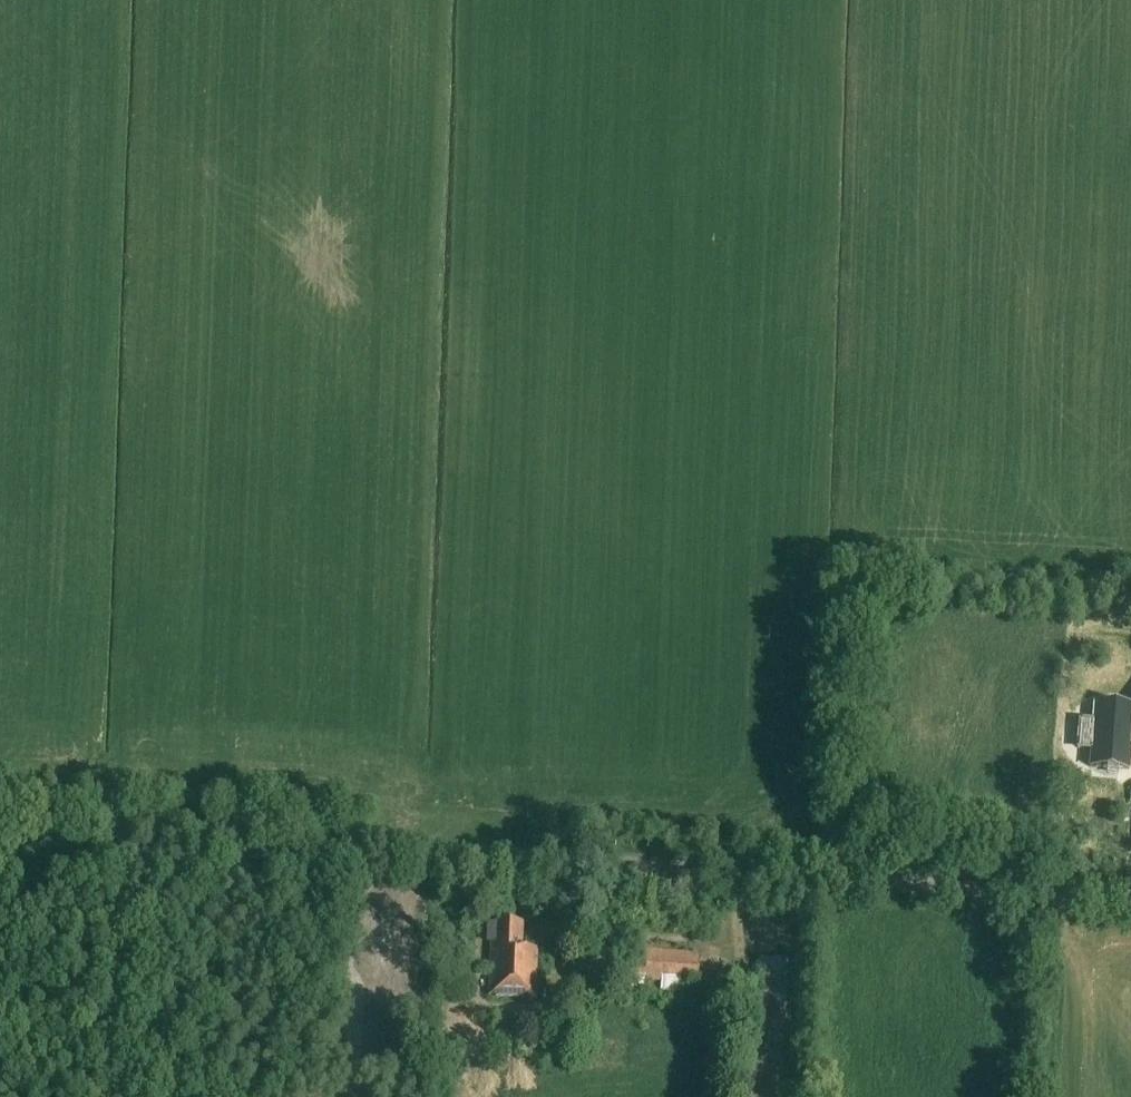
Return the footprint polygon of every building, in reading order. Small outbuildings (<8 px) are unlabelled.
[(488,923),(488,932),(488,943),(491,943),(489,997),(535,999),(537,950),(522,949),(523,924),(488,923)] [(631,952),(630,979),(629,981),(631,981),(630,990),(644,990),(644,984),(659,985),(659,995),(679,996),(680,987),(696,988),(698,956),(631,952)]
